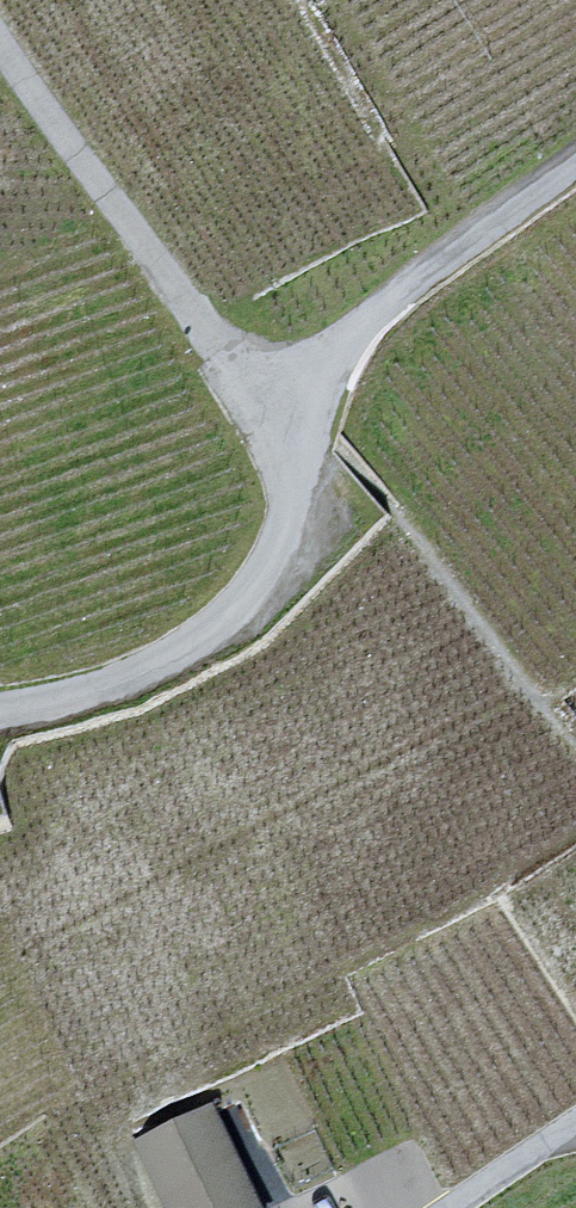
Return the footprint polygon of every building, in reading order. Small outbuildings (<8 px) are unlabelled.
[(213,1102),(133,1140),(165,1207),(264,1207),(213,1102)]
